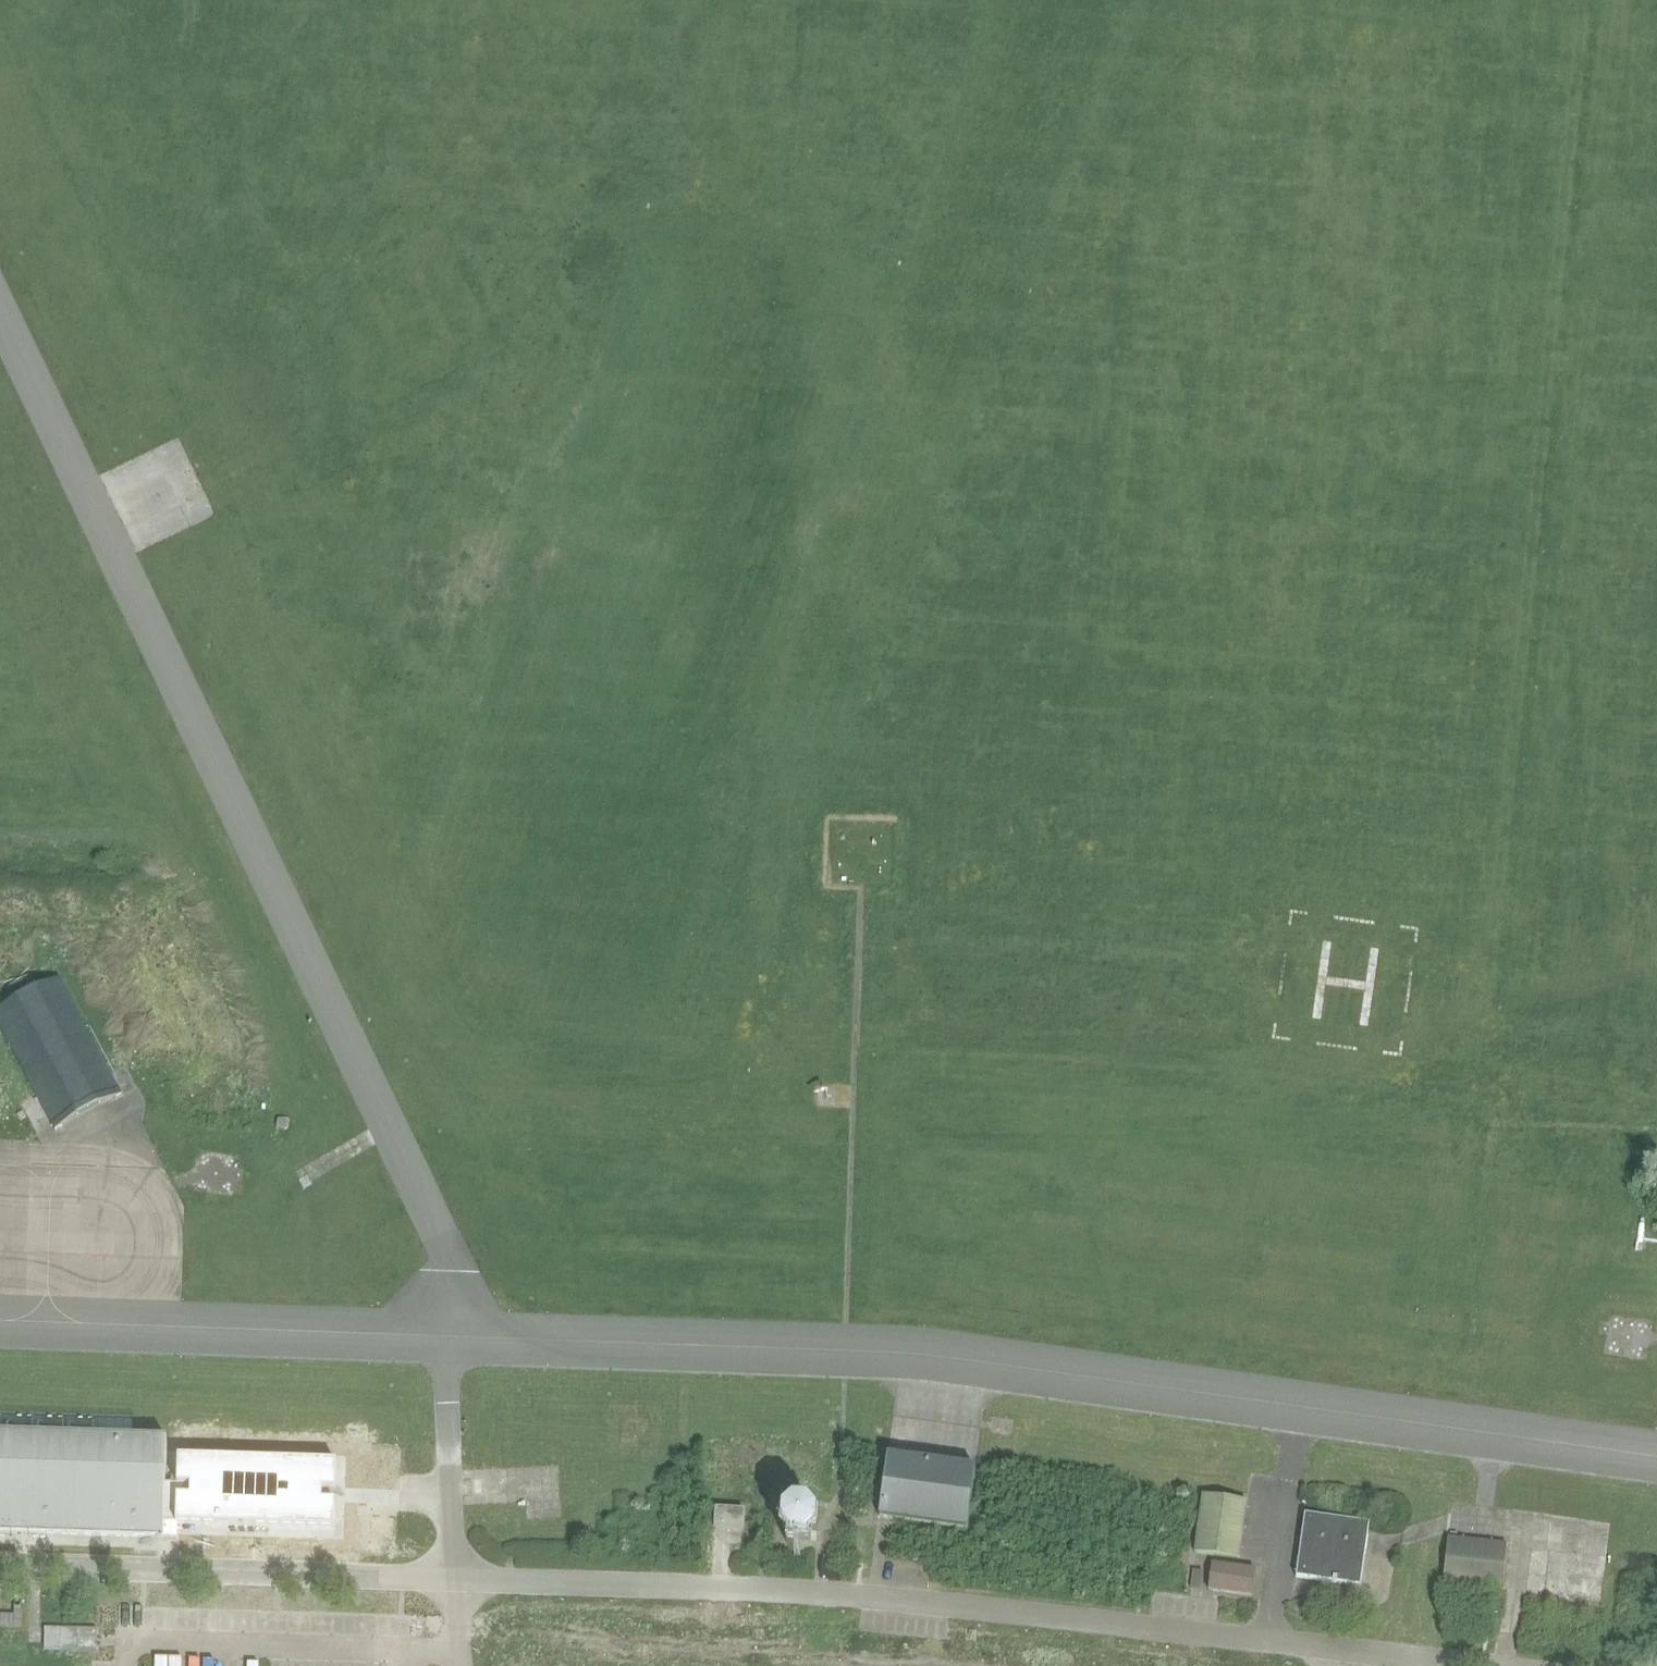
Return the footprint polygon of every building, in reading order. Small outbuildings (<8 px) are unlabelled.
[(34,1093),(55,1132),(122,1096),(110,1073),(107,1068),(110,1067),(108,1062),(105,1063),(60,977),(40,988),(33,974),(19,982),(4,989),(11,1002),(0,1008),(0,1029),(34,1093)] [(165,1441),(0,1436),(0,1534),(154,1539),(160,1539),(162,1539),(163,1524),(164,1484),(165,1441)] [(967,1529),(975,1468),(887,1456),(879,1517),(967,1529)] [(177,1484),(164,1484),(163,1524),(334,1530),(335,1502),(322,1502),(323,1491),(336,1491),(336,1463),(178,1458),(177,1484)] [(1195,1553),(1238,1559),(1246,1501),(1203,1495),(1195,1553)] [(785,1540),(810,1542),(812,1508),(787,1507),(785,1540)] [(714,1531),(741,1532),(742,1532),(743,1513),(715,1511),(714,1531)] [(1360,1587),(1368,1528),(1369,1523),(1304,1514),(1295,1577),(1360,1587)] [(1443,1582),(1501,1589),(1506,1546),(1447,1539),(1443,1582)] [(1212,1564),(1210,1580),(1208,1590),(1251,1596),(1255,1570),(1212,1564)] [(1190,1588),(1208,1590),(1210,1580),(1191,1577),(1190,1588)] [(43,1650),(95,1652),(96,1631),(44,1628),(43,1650)]
